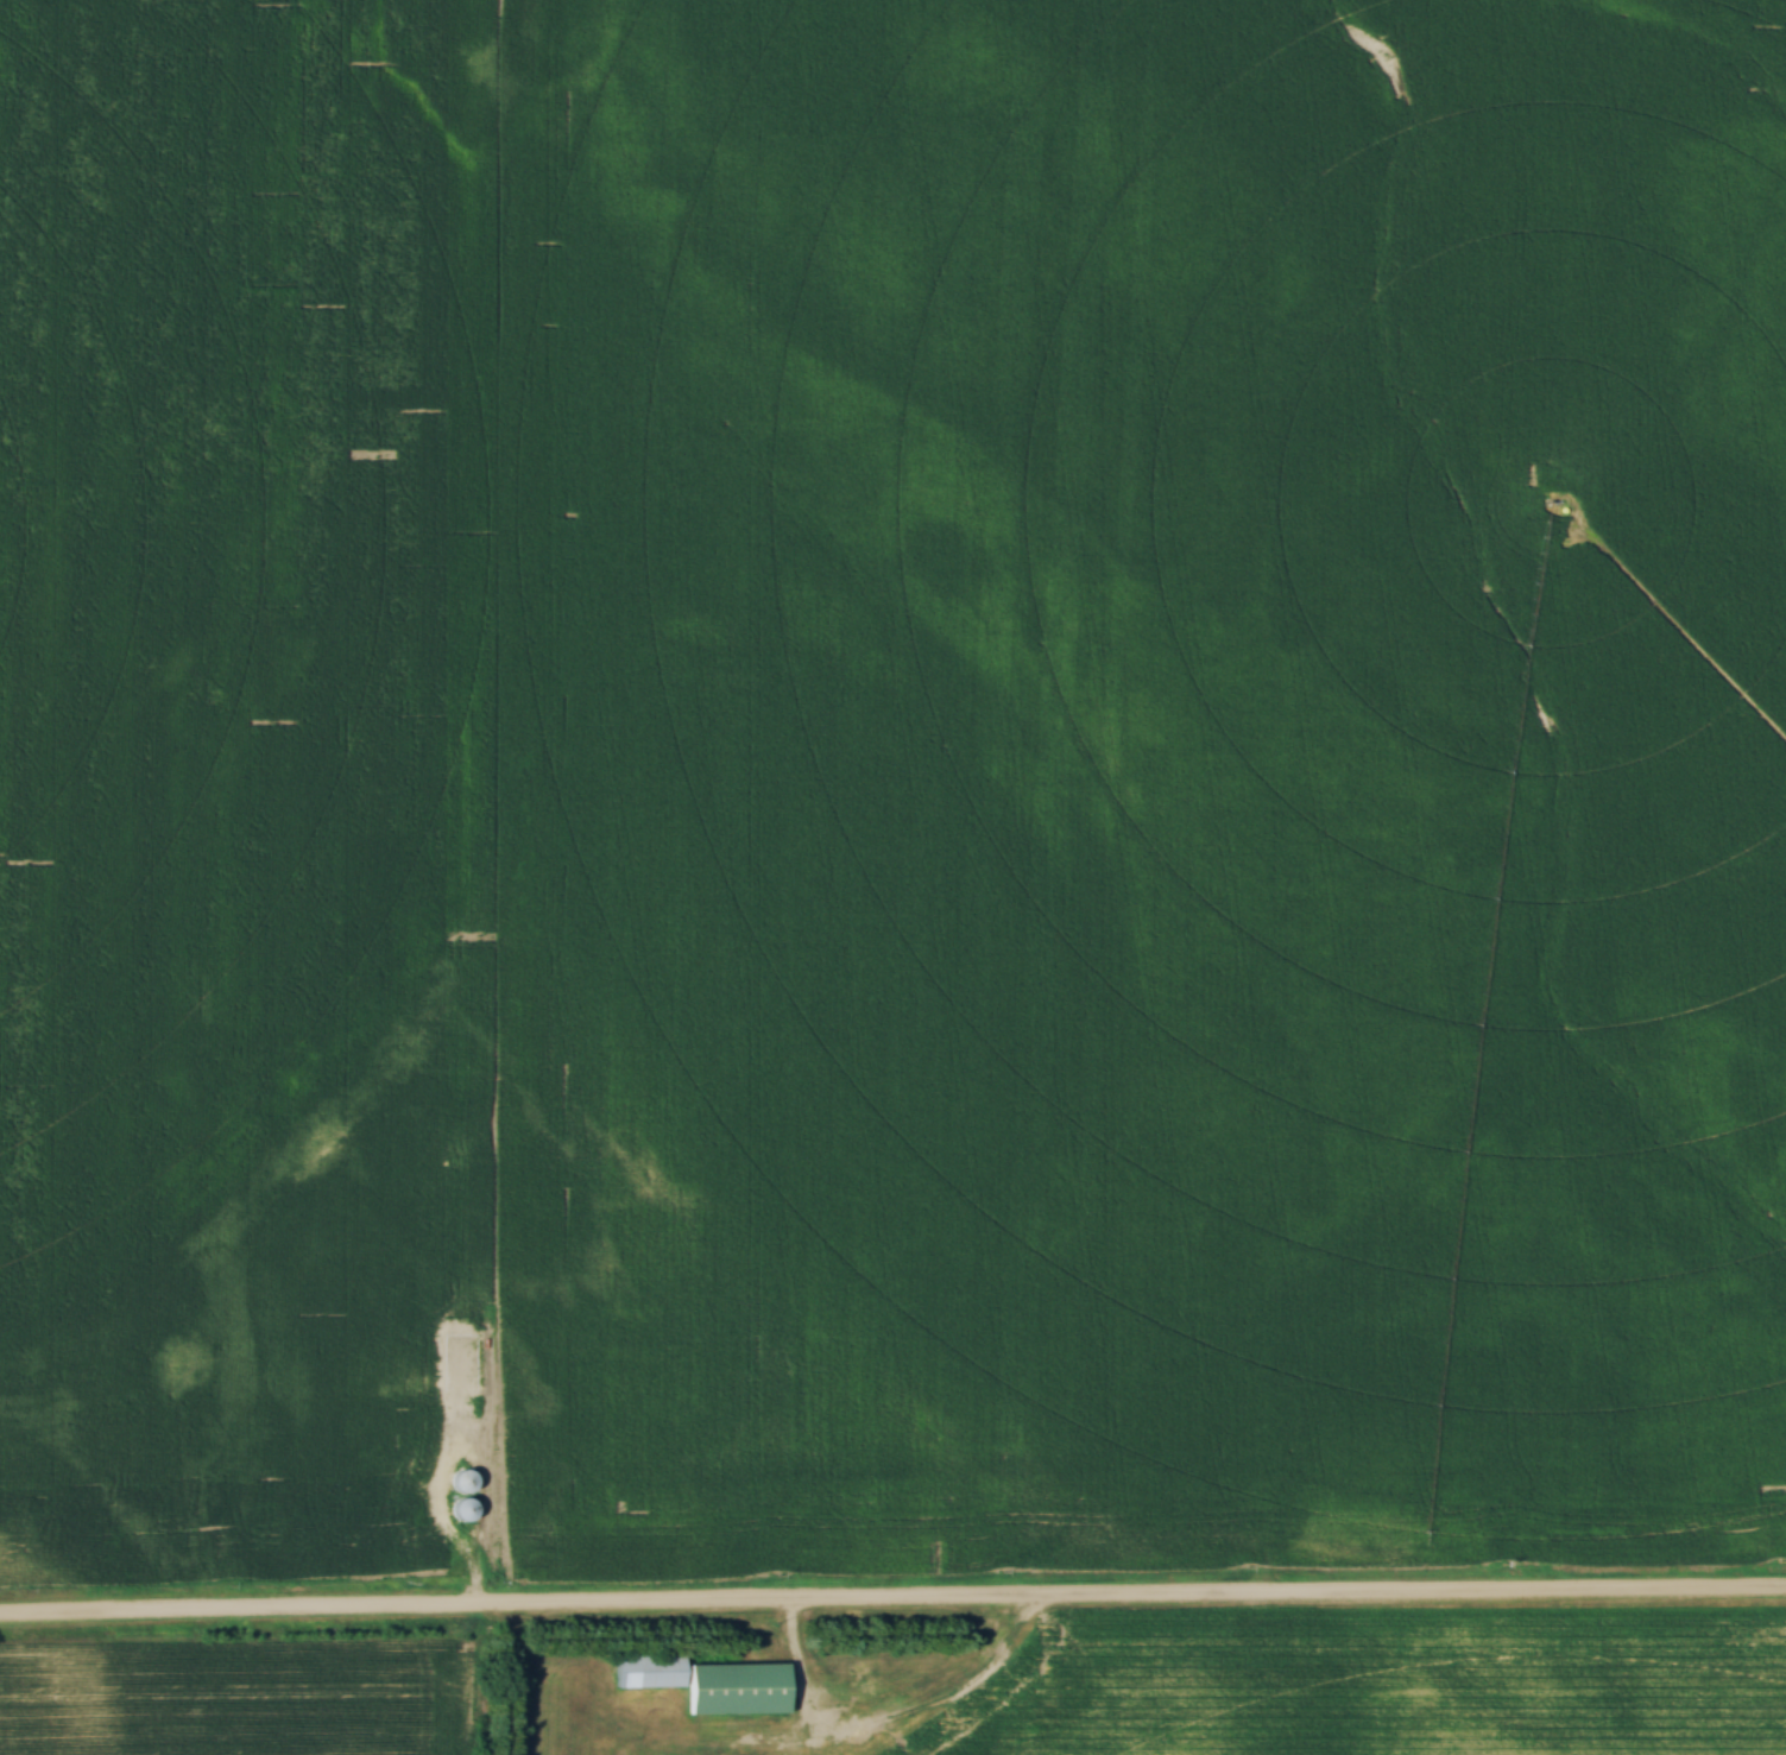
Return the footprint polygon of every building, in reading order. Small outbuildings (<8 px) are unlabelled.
[(784,1664),(679,1666),(679,1655),(610,1657),(611,1689),(682,1688),(682,1715),(785,1713),(784,1664)]
